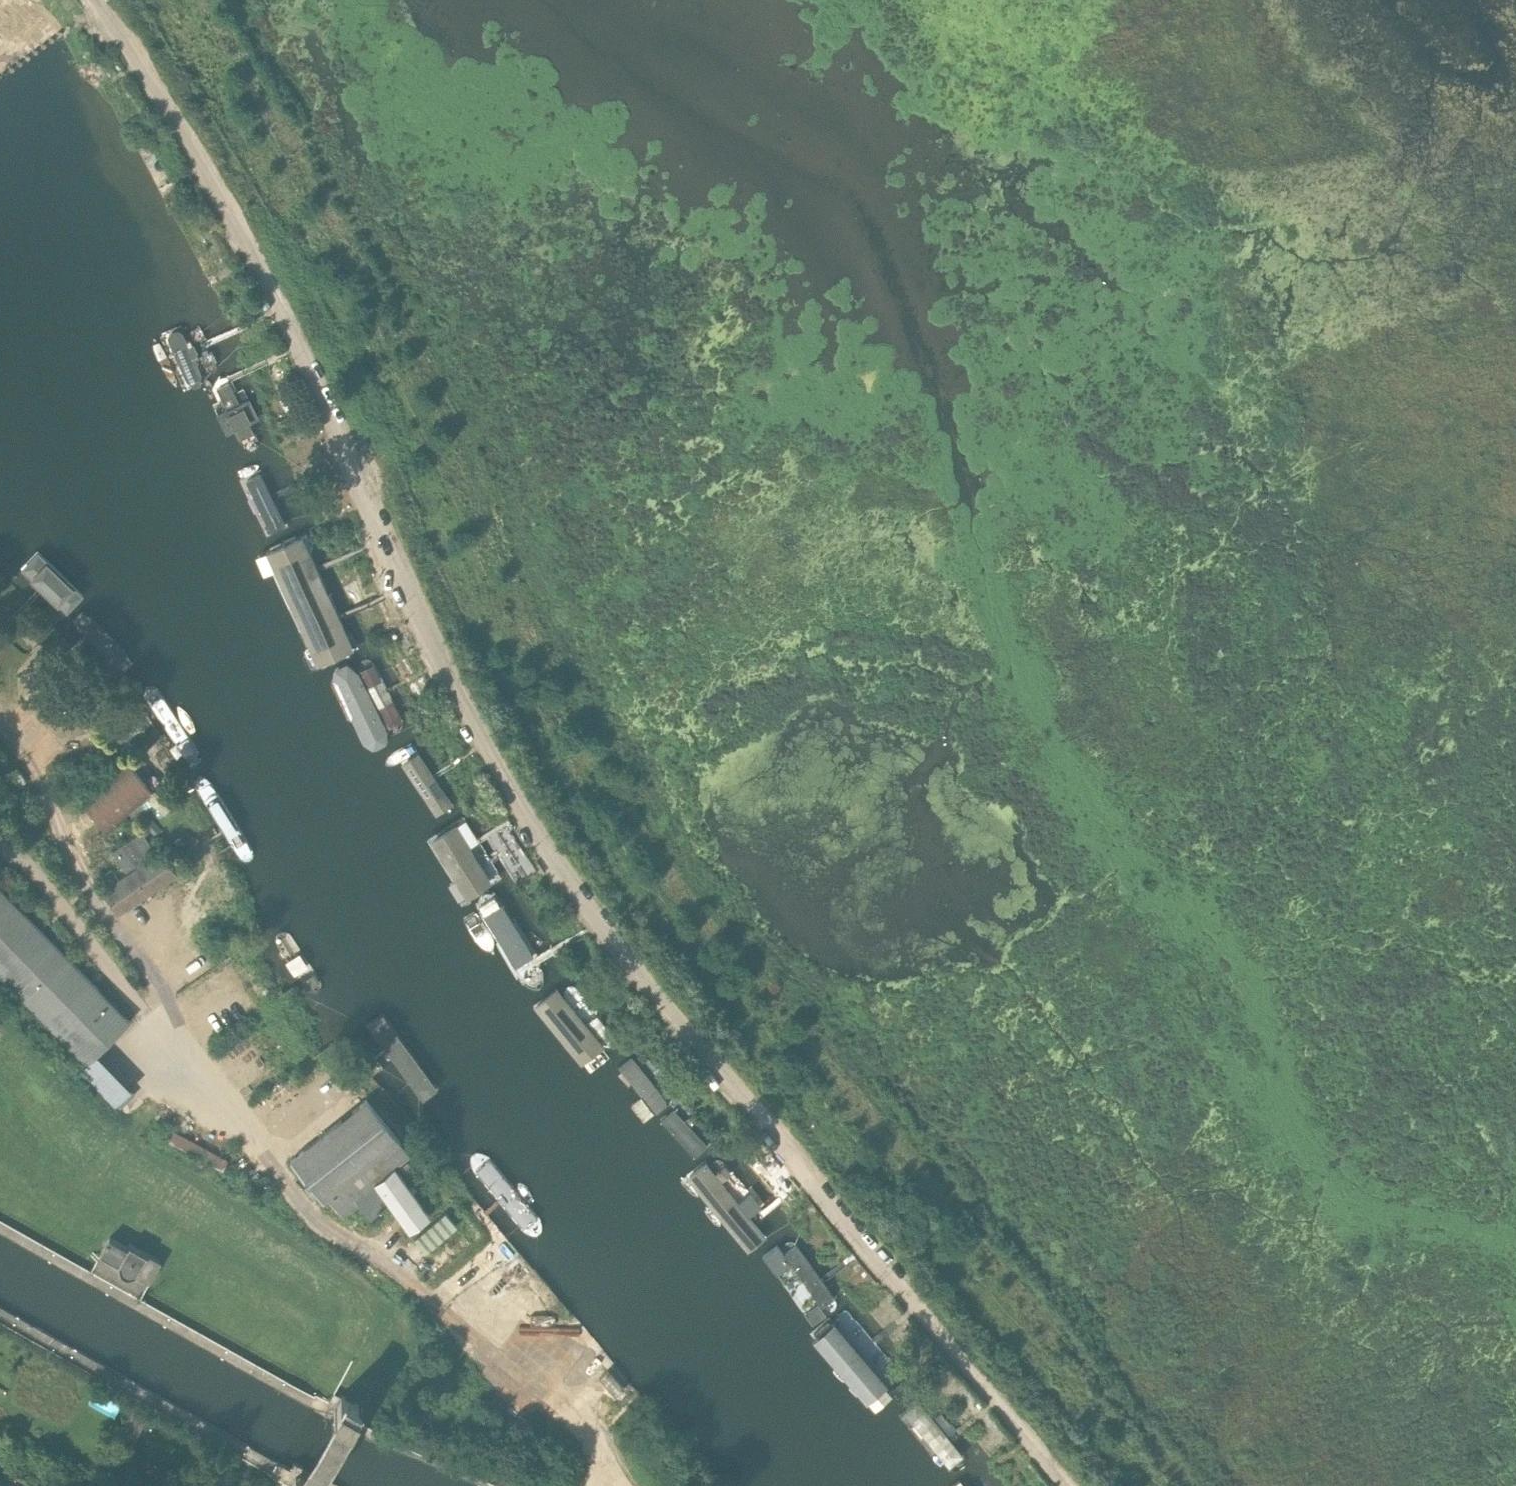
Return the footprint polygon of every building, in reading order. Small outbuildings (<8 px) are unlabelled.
[(206,378),(182,327),(165,335),(188,386),(206,378)] [(220,363),(202,327),(188,333),(206,370),(220,363)] [(182,379),(165,342),(155,346),(171,384),(182,379)] [(261,441),(236,381),(216,389),(242,449),(261,441)] [(301,520),(276,463),(257,471),(283,528),(301,520)] [(275,562),(297,612),(334,596),(312,546),(275,562)] [(84,593),(38,549),(23,565),(69,609),(84,593)] [(297,612),(319,663),(356,646),(334,596),(297,612)] [(77,631),(88,641),(112,615),(102,605),(77,631)] [(382,742),(341,666),(317,679),(359,755),(382,742)] [(399,726),(367,666),(353,674),(384,734),(399,726)] [(207,754),(155,684),(143,693),(195,763),(207,754)] [(451,805),(417,752),(404,760),(438,813),(451,805)] [(79,800),(107,834),(154,793),(134,768),(127,759),(79,800)] [(496,871),(459,821),(426,845),(463,895),(496,871)] [(153,852),(139,830),(110,849),(124,870),(153,852)] [(103,891),(117,913),(176,874),(161,852),(119,880),(112,871),(105,875),(112,885),(103,891)] [(130,1020),(0,888),(0,971),(89,1061),(130,1020)] [(544,967),(495,889),(475,902),(524,979),(544,967)] [(519,979),(478,915),(460,926),(501,990),(519,979)] [(576,983),(560,994),(606,1053),(619,1042),(576,983)] [(598,1070),(597,1072),(610,1060),(606,1053),(603,1050),(595,1042),(562,998),(547,1004),(597,1071),(598,1070)] [(691,1157),(707,1140),(636,1053),(619,1068),(691,1157)] [(410,1230),(431,1215),(395,1166),(411,1153),(367,1098),(291,1159),(324,1201),(329,1197),(343,1215),(359,1203),(370,1217),(389,1202),(410,1230)] [(176,1130),(172,1139),(224,1165),(228,1156),(176,1130)] [(428,1248),(458,1223),(447,1210),(417,1235),(428,1248)] [(793,1235),(764,1256),(809,1317),(838,1296),(793,1235)] [(136,1273),(151,1281),(161,1262),(130,1244),(128,1247),(109,1237),(101,1252),(120,1263),(119,1264),(121,1272),(128,1275),(136,1273)] [(844,1317),(820,1339),(876,1403),(901,1382),(844,1317)] [(944,1467),(964,1449),(936,1416),(919,1396),(899,1417),(944,1467)] [(357,1405),(312,1485),(335,1485),(369,1425),(374,1415),(357,1405)]
